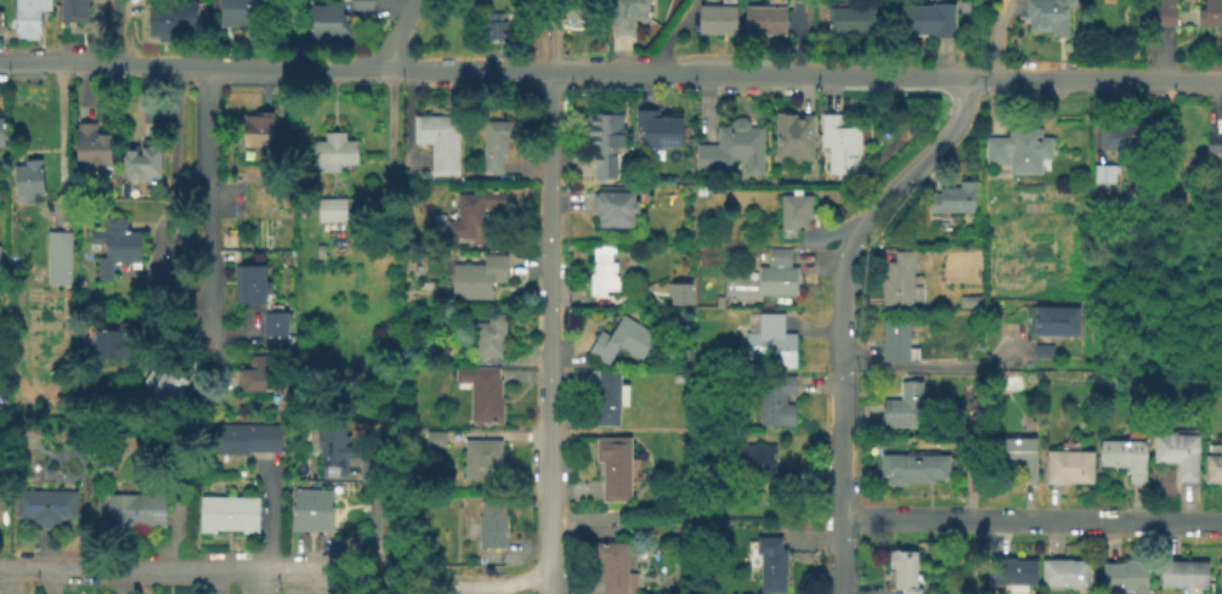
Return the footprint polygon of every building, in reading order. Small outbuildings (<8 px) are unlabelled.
[(13,30),(13,0),(50,0),(50,9),(39,9),(39,32),(36,32),(36,38),(16,38),(16,30),(13,30)] [(58,21),(59,0),(87,0),(86,22),(58,21)] [(146,35),(147,0),(196,0),(194,26),(176,26),(176,35),(146,35)] [(216,24),(216,0),(257,0),(256,24),(216,24)] [(347,10),(347,0),(372,0),(372,10),(347,10)] [(561,11),(565,0),(596,0),(589,19),(561,11)] [(610,34),(610,0),(647,0),(647,21),(633,21),(633,34),(610,34)] [(719,2),(719,0),(735,0),(735,34),(697,33),(697,2),(719,2)] [(930,5),(930,0),(954,0),(952,35),(901,34),(903,5),(930,5)] [(1023,28),(1024,0),(1067,0),(1067,34),(1048,34),(1048,28),(1023,28)] [(1155,23),(1155,0),(1176,0),(1176,23),(1155,23)] [(1201,7),(1201,0),(1221,0),(1221,25),(1196,24),(1196,7),(1201,7)] [(349,38),(307,36),(309,4),(339,5),(339,13),(344,13),(344,21),(349,21),(349,38)] [(785,34),(742,34),(742,4),(785,4),(785,34)] [(873,30),(826,30),(826,5),(873,5),(873,30)] [(485,38),(485,11),(502,11),(502,19),(505,19),(505,26),(510,26),(510,34),(503,34),(503,38),(485,38)] [(679,145),(644,145),(644,130),(635,130),(635,108),(657,108),(657,115),(679,115),(679,145)] [(271,143),(241,143),(242,114),(259,114),(259,109),(271,109),(271,143)] [(811,163),(774,163),(773,111),(782,109),(783,113),(811,113),(811,163)] [(141,131),(141,111),(164,112),(164,131),(141,131)] [(593,177),(593,145),(587,145),(587,112),(618,112),(618,130),(624,130),(624,146),(616,146),(616,177),(593,177)] [(859,172),(826,172),(826,145),(819,145),(819,113),(841,113),(841,125),(859,125),(859,172)] [(457,172),(431,172),(430,141),(414,141),(413,114),(457,114),(457,172)] [(748,124),(762,124),(762,172),(743,172),(743,157),(731,157),(731,172),(695,172),(695,142),(715,142),(715,124),(729,124),(729,120),(731,117),(735,115),(739,114),(742,115),(746,118),(747,120),(748,124)] [(502,170),(481,171),(480,119),(510,118),(510,138),(505,138),(505,153),(502,153),(502,170)] [(1098,148),(1098,123),(1137,121),(1137,118),(1154,118),(1155,147),(1127,147),(1128,153),(1113,153),(1113,148),(1098,148)] [(111,168),(75,169),(74,121),(96,120),(96,131),(109,131),(111,168)] [(1039,170),(1000,170),(1000,163),(985,163),(985,136),(1006,136),(1006,124),(1040,124),(1040,134),(1050,134),(1050,157),(1039,157),(1039,170)] [(339,169),(312,169),(312,138),(323,138),(323,130),(344,130),(344,137),(357,137),(357,162),(339,162),(339,169)] [(1205,132),(1221,132),(1221,152),(1204,152),(1205,132)] [(159,181),(123,181),(124,146),(135,146),(135,153),(140,153),(141,145),(159,145),(159,181)] [(44,198),(13,200),(10,164),(23,163),(23,157),(40,155),(44,198)] [(1116,164),(1116,172),(1113,172),(1113,182),(1092,181),(1092,163),(1116,164)] [(971,213),(927,213),(927,192),(938,192),(938,185),(957,186),(957,177),(972,177),(971,213)] [(1209,185),(1209,198),(1190,198),(1190,185),(1209,185)] [(708,187),(708,196),(700,194),(700,187),(708,187)] [(449,236),(449,219),(457,219),(458,192),(480,192),(480,188),(505,188),(504,204),(483,204),(483,241),(470,241),(470,237),(449,236)] [(811,216),(805,216),(805,227),(779,228),(779,193),(791,193),(791,188),(799,188),(799,193),(811,193),(811,216)] [(633,226),(598,226),(598,209),(590,209),(590,193),(595,193),(595,189),(633,189),(633,198),(638,198),(638,213),(633,213),(633,226)] [(346,196),(346,220),(317,220),(316,196),(346,196)] [(138,261),(111,260),(109,279),(89,278),(89,255),(102,255),(102,243),(87,242),(87,225),(101,225),(101,215),(124,216),(124,230),(140,230),(138,261)] [(69,283),(39,283),(40,230),(70,230),(69,283)] [(796,294),(723,293),(723,273),(756,273),(756,264),(764,264),(765,245),(788,247),(788,264),(796,264),(796,294)] [(921,301),(879,302),(879,278),(884,278),(884,259),(892,259),(892,248),(913,248),(915,261),(911,261),(911,284),(921,283),(921,301)] [(507,279),(492,279),(491,298),(451,298),(451,261),(482,262),(482,251),(507,253),(507,279)] [(611,305),(590,305),(590,294),(588,294),(588,272),(592,272),(592,251),(610,251),(610,260),(617,260),(616,289),(604,289),(604,294),(611,294),(611,305)] [(233,301),(233,264),(264,264),(264,281),(270,279),(270,293),(265,293),(265,301),(233,301)] [(666,283),(690,283),(690,304),(669,304),(669,295),(666,295),(666,283)] [(979,295),(978,307),(958,307),(958,294),(979,295)] [(724,306),(713,306),(713,295),(724,295),(724,306)] [(1076,333),(1026,333),(1026,304),(1076,305),(1076,333)] [(287,334),(261,334),(262,310),(287,311),(287,334)] [(794,366),(773,366),(773,356),(745,356),(745,333),(754,333),(754,310),(782,310),(782,330),(794,330),(794,366)] [(502,355),(496,355),(494,363),(474,363),(474,321),(487,321),(487,311),(504,311),(504,333),(502,333),(502,355)] [(639,358),(617,345),(606,363),(585,351),(599,328),(607,334),(621,312),(655,333),(639,358)] [(917,358),(882,358),(882,315),(907,315),(907,345),(917,345),(917,358)] [(132,357),(89,357),(90,328),(115,328),(115,318),(132,318),(132,357)] [(1052,356),(1033,355),(1034,343),(1052,343),(1052,356)] [(694,363),(685,364),(685,349),(694,349),(694,363)] [(279,389),(236,389),(236,368),(249,368),(249,353),(279,353),(279,389)] [(193,383),(171,414),(135,391),(153,364),(169,374),(172,368),(193,383)] [(503,422),(469,420),(469,380),(452,380),(453,364),(497,366),(497,377),(499,377),(499,395),(503,395),(503,422)] [(617,424),(593,423),(594,369),(618,369),(618,381),(627,381),(627,403),(618,403),(617,424)] [(792,424),(759,424),(759,373),(793,374),(793,390),(783,390),(783,402),(792,402),(792,424)] [(882,426),(882,398),(899,397),(899,380),(922,380),(923,425),(882,426)] [(350,458),(341,457),(341,476),(322,476),(322,456),(318,456),(318,446),(315,446),(316,431),(318,431),(318,420),(344,422),(344,443),(350,443),(350,458)] [(278,449),(247,449),(245,453),(214,453),(214,422),(279,423),(278,449)] [(445,430),(443,446),(423,446),(424,429),(445,430)] [(1195,480),(1173,480),(1173,462),(1152,460),(1152,432),(1196,432),(1195,480)] [(629,499),(601,499),(601,460),(594,460),(594,435),(630,436),(629,499)] [(1036,479),(1017,479),(1017,460),(992,460),(992,436),(1036,436),(1036,479)] [(463,437),(500,437),(500,476),(463,476),(463,437)] [(1144,482),(1127,482),(1127,464),(1098,464),(1098,439),(1144,439),(1144,482)] [(1207,442),(1221,443),(1221,482),(1203,481),(1204,453),(1207,453),(1207,442)] [(786,482),(753,482),(753,473),(740,473),(740,443),(774,443),(774,465),(786,465),(786,482)] [(1092,482),(1045,481),(1045,449),(1092,449),(1092,482)] [(947,476),(932,476),(932,480),(905,480),(905,485),(887,485),(887,476),(878,476),(878,452),(947,453),(947,476)] [(973,470),(960,470),(960,453),(973,453),(973,470)] [(51,476),(41,476),(41,466),(51,466),(51,476)] [(310,528),(289,528),(290,486),(311,487),(310,528)] [(329,530),(310,528),(311,487),(330,488),(329,530)] [(75,516),(60,516),(60,526),(29,526),(29,516),(13,516),(13,488),(75,488),(75,516)] [(134,526),(106,525),(106,492),(135,493),(134,526)] [(163,526),(134,526),(135,493),(163,493),(163,526)] [(227,527),(215,527),(215,531),(198,530),(199,494),(228,494),(227,527)] [(256,531),(241,531),(241,527),(227,527),(228,494),(258,496),(256,531)] [(503,545),(477,545),(477,514),(479,514),(479,498),(503,498),(503,513),(505,513),(505,534),(503,534),(503,545)] [(785,590),(759,590),(759,553),(754,553),(754,536),(780,536),(780,547),(787,547),(787,575),(785,575),(785,590)] [(626,593),(601,593),(601,583),(596,582),(598,559),(593,558),(593,539),(627,539),(627,570),(637,570),(635,593),(626,593)] [(920,585),(919,593),(898,593),(898,587),(890,587),(892,566),(886,566),(887,548),(915,549),(915,585),(920,585)] [(1035,583),(1025,583),(1025,590),(1007,590),(1007,583),(995,583),(995,555),(1015,555),(1015,558),(1035,558),(1035,583)] [(1087,585),(1041,585),(1041,558),(1087,558),(1087,585)] [(1148,588),(1148,593),(1131,593),(1131,589),(1101,589),(1101,562),(1125,562),(1125,558),(1147,558),(1145,588),(1148,588)] [(1206,587),(1158,585),(1159,559),(1206,559),(1206,587)]
